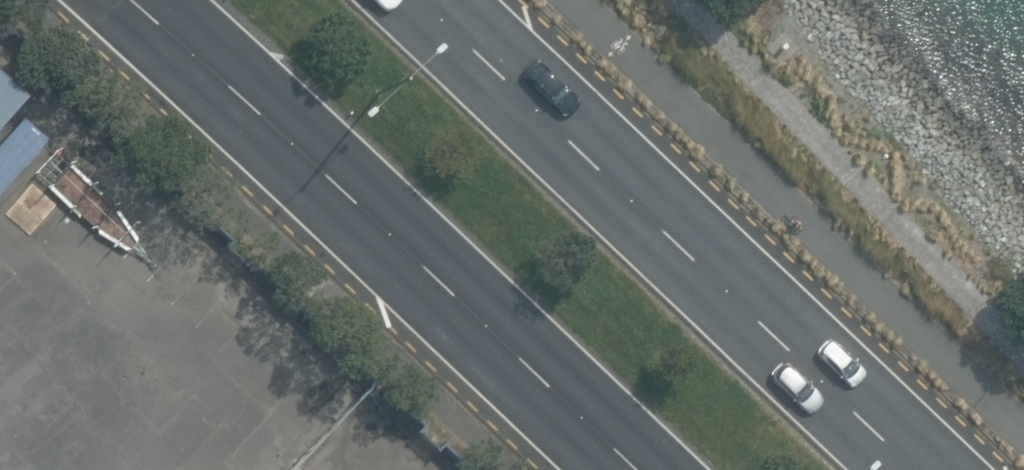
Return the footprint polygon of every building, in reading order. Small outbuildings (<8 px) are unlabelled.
[(22,101),(0,81),(0,126),(22,101)] [(0,141),(0,170),(21,190),(52,157),(16,124),(0,141)]
